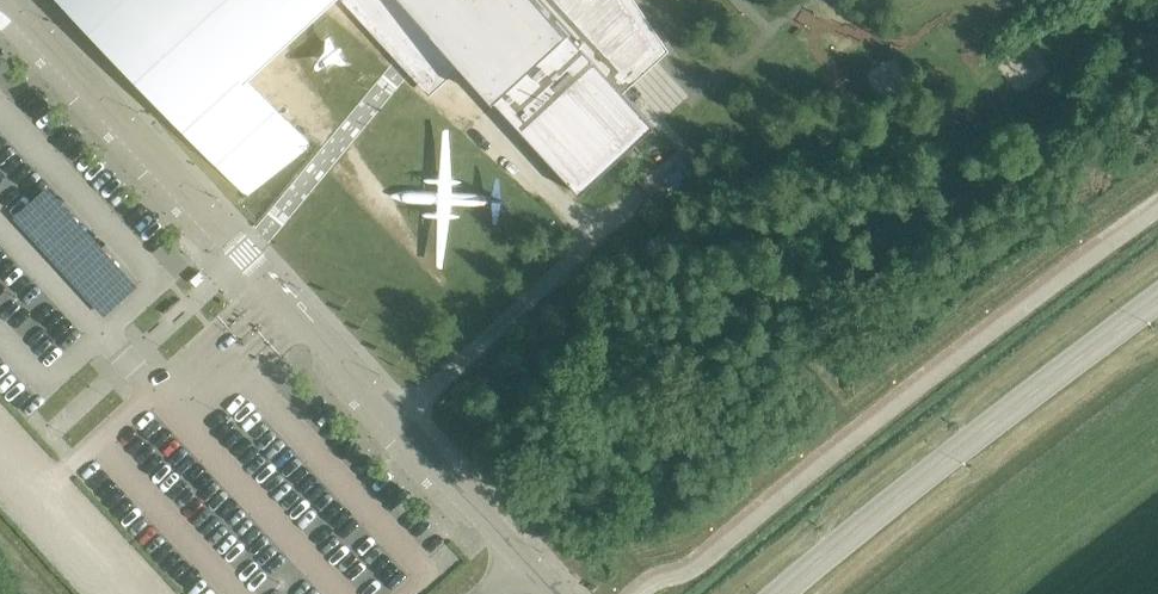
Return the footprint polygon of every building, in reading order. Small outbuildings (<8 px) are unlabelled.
[(240,184),(237,186),(246,196),(311,146),(303,137),(298,141),(241,80),(329,0),(70,0),(240,184)] [(400,54),(397,56),(397,57),(398,57),(404,64),(410,71),(411,72),(415,69),(430,86),(457,61),(462,66),(581,195),(656,126),(624,92),(620,87),(654,56),(661,49),(627,0),(351,0),(400,54)] [(998,11),(1014,0),(991,0),(998,11)] [(447,568),(464,555),(452,538),(434,552),(447,568)]
